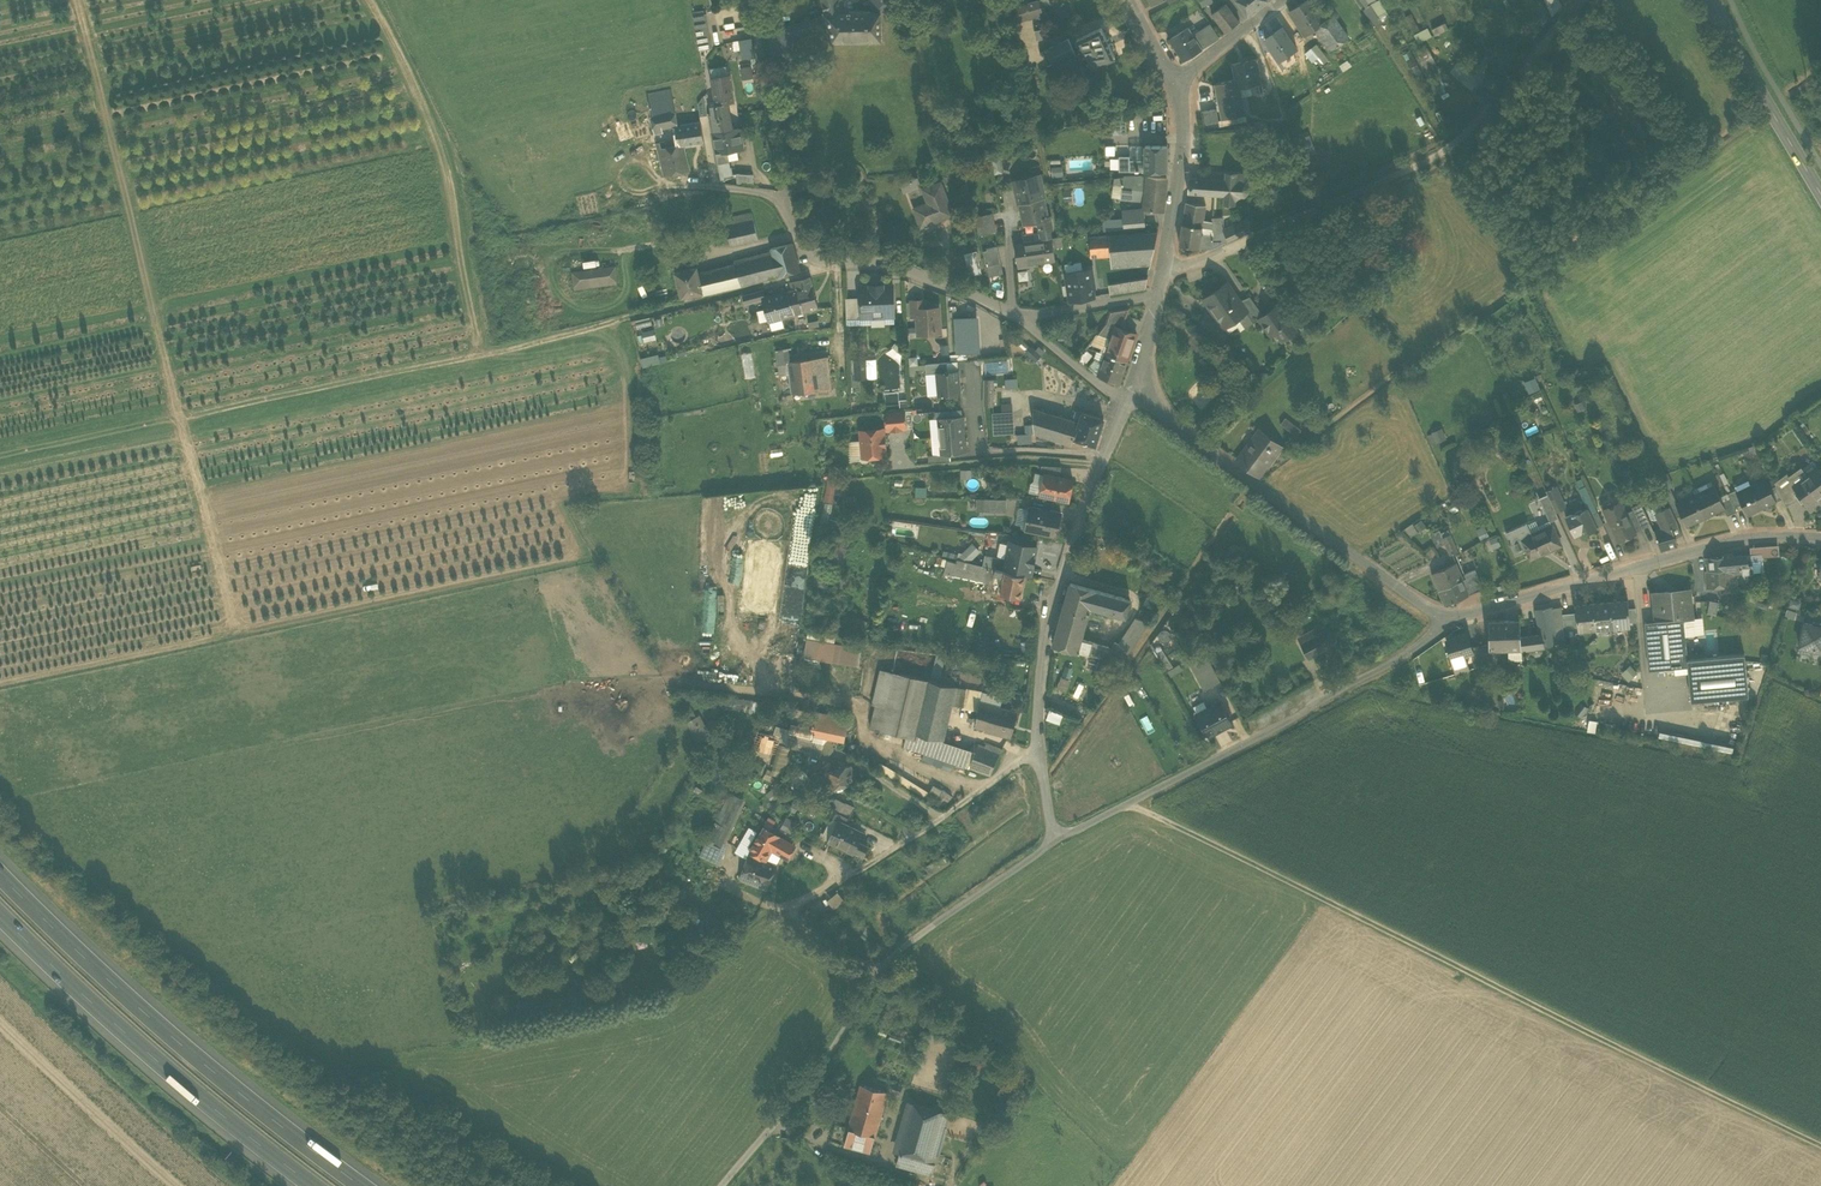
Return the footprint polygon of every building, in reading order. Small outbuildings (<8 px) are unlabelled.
[(825,13),(843,13),(839,0),(821,0),(825,13)] [(1020,19),(1042,13),(1040,5),(1039,0),(1038,0),(1016,6),(1020,19)] [(1248,15),(1267,0),(1237,0),(1248,15)] [(1306,35),(1317,27),(1316,26),(1325,20),(1312,0),(1306,0),(1289,11),(1306,35)] [(1381,0),(1378,0),(1366,8),(1363,10),(1374,26),(1390,17),(1381,0)] [(1562,6),(1560,0),(1545,0),(1550,12),(1562,6)] [(1212,14),(1226,32),(1239,21),(1226,3),(1212,14)] [(1538,18),(1548,12),(1543,4),(1533,11),(1538,18)] [(828,26),(833,41),(881,40),(881,12),(843,13),(825,13),(826,16),(828,26)] [(1405,17),(1415,35),(1421,32),(1411,14),(1405,17)] [(1317,27),(1333,49),(1349,38),(1333,15),(1325,20),(1316,26),(1317,27)] [(826,16),(792,26),(791,23),(768,28),(775,62),(798,58),(793,35),(828,26),(826,16)] [(1431,29),(1434,34),(1446,27),(1443,21),(1431,29)] [(749,24),(740,27),(742,38),(752,36),(749,24)] [(1197,30),(1192,33),(1189,27),(1171,38),(1185,59),(1202,48),(1218,37),(1210,24),(1200,31),(1197,30)] [(1079,60),(1083,71),(1090,68),(1090,69),(1116,57),(1102,27),(1077,39),(1077,40),(1071,43),(1069,38),(1049,48),(1052,53),(1055,52),(1060,62),(1079,53),(1082,58),(1079,60)] [(1428,28),(1421,32),(1415,35),(1418,42),(1432,36),(1428,28)] [(732,41),(735,50),(740,49),(743,59),(757,56),(752,36),(732,41)] [(1329,59),(1316,44),(1305,53),(1317,68),(1329,59)] [(1416,52),(1424,69),(1437,63),(1428,46),(1416,52)] [(1579,59),(1586,68),(1597,60),(1590,51),(1579,59)] [(1232,63),(1235,79),(1239,79),(1241,88),(1262,84),(1257,59),(1232,63)] [(741,67),(742,79),(753,78),(752,66),(741,67)] [(712,78),(717,104),(728,103),(735,102),(730,75),(712,78)] [(1246,114),(1241,88),(1239,79),(1235,79),(1214,84),(1221,119),(1246,114)] [(653,127),(655,135),(663,132),(661,125),(678,122),(672,89),(647,94),(653,127)] [(698,103),(700,116),(708,115),(705,95),(698,103)] [(710,114),(714,133),(733,130),(728,103),(717,104),(711,105),(712,113),(710,114)] [(1216,108),(1208,110),(1211,125),(1219,123),(1216,108)] [(1204,126),(1211,125),(1208,110),(1201,111),(1204,126)] [(1441,110),(1436,113),(1447,135),(1452,131),(1441,110)] [(1107,134),(1120,134),(1120,122),(1107,122),(1107,134)] [(679,145),(684,145),(705,142),(702,123),(676,127),(679,145)] [(714,133),(717,152),(727,150),(743,148),(740,129),(740,128),(733,130),(714,133)] [(1105,134),(1105,143),(1124,143),(1125,134),(1105,134)] [(1116,153),(1116,144),(1106,144),(1107,153),(1116,153)] [(658,148),(665,176),(689,171),(684,145),(679,145),(662,148),(658,148)] [(1145,145),(1145,160),(1130,160),(1129,160),(1129,171),(1145,171),(1167,171),(1167,145),(1145,145)] [(1145,160),(1145,145),(1130,145),(1130,156),(1130,160),(1145,160)] [(731,175),(727,150),(717,152),(716,152),(720,177),(731,175)] [(1122,156),(1122,171),(1129,171),(1129,160),(1130,160),(1130,156),(1122,156)] [(991,160),(995,175),(1003,173),(1000,158),(991,160)] [(1052,167),(1053,177),(1063,177),(1062,166),(1052,167)] [(1223,204),(1235,204),(1236,200),(1240,196),(1245,196),(1249,192),(1249,187),(1253,187),(1254,173),(1225,171),(1225,180),(1201,178),(1189,178),(1188,192),(1201,193),(1200,194),(1224,195),(1223,204)] [(738,184),(754,186),(753,174),(737,173),(738,184)] [(1014,181),(1019,204),(1045,198),(1040,174),(1014,181)] [(1121,198),(1129,198),(1131,176),(1123,177),(1121,198)] [(1148,176),(1141,176),(1131,176),(1129,198),(1145,200),(1147,186),(1148,176)] [(1144,208),(1162,210),(1166,178),(1148,176),(1147,186),(1145,200),(1144,208)] [(1112,197),(1121,198),(1123,177),(1114,178),(1112,197)] [(914,178),(904,182),(905,185),(907,190),(917,186),(914,178)] [(914,208),(921,227),(953,215),(941,182),(923,189),(924,190),(926,189),(931,202),(929,203),(914,208)] [(1071,189),(1063,190),(1064,201),(1072,201),(1071,189)] [(1024,225),(1038,222),(1037,218),(1049,216),(1045,198),(1019,204),(1024,225)] [(1187,202),(1183,223),(1202,226),(1203,219),(1206,205),(1187,202)] [(1144,207),(1122,209),(1122,217),(1144,216),(1144,207)] [(725,218),(727,228),(755,221),(753,212),(725,218)] [(975,217),(979,235),(996,231),(992,213),(975,217)] [(1050,215),(1049,216),(1037,218),(1038,222),(1040,232),(1051,230),(1053,230),(1050,215)] [(1122,217),(1123,229),(1146,227),(1144,216),(1122,217)] [(1122,217),(1102,219),(1104,231),(1123,229),(1122,217)] [(1212,221),(1211,228),(1211,238),(1224,232),(1223,217),(1212,217),(1212,221)] [(1202,227),(1211,228),(1212,221),(1203,219),(1202,226),(1202,227)] [(1249,220),(1242,223),(1246,232),(1251,230),(1249,220)] [(727,228),(731,246),(759,239),(755,221),(727,228)] [(1202,227),(1202,226),(1183,223),(1180,243),(1199,247),(1200,239),(1202,239),(1203,233),(1201,233),(1202,227)] [(1207,250),(1246,232),(1242,223),(1224,232),(1211,238),(1203,241),(1207,250)] [(1040,232),(1041,239),(1052,237),(1052,236),(1051,230),(1040,232)] [(1025,234),(1026,243),(1041,241),(1041,239),(1040,232),(1025,234)] [(1111,255),(1111,262),(1152,258),(1158,232),(1109,235),(1111,255)] [(1090,236),(1091,257),(1111,255),(1109,235),(1090,236)] [(1015,245),(1018,267),(1029,265),(1029,264),(1055,260),(1052,237),(1041,239),(1041,241),(1026,243),(1015,245)] [(1061,237),(1053,238),(1054,248),(1063,247),(1061,237)] [(771,248),(771,251),(778,276),(800,270),(793,243),(771,248)] [(983,249),(989,277),(1003,273),(997,246),(983,249)] [(964,253),(967,268),(980,265),(977,250),(964,253)] [(740,285),(778,276),(771,251),(752,256),(734,261),(735,264),(735,263),(740,285)] [(1065,264),(1066,274),(1083,271),(1081,261),(1065,264)] [(703,294),(740,285),(735,263),(735,264),(699,273),(703,292),(703,294)] [(967,268),(969,275),(982,273),(980,265),(967,268)] [(617,284),(614,266),(572,272),(574,290),(617,284)] [(676,272),(682,296),(703,292),(699,273),(697,267),(676,272)] [(1066,274),(1071,301),(1094,297),(1092,289),(1096,289),(1093,269),(1083,271),(1066,274)] [(1109,282),(1111,294),(1145,288),(1148,276),(1109,282)] [(794,290),(787,291),(794,314),(818,308),(809,277),(801,279),(791,281),(794,290)] [(991,281),(993,292),(1002,291),(1000,279),(991,281)] [(1205,299),(1223,325),(1245,310),(1246,309),(1242,303),(1227,283),(1205,299)] [(872,314),(872,317),(884,316),(884,313),(894,313),(893,285),(861,286),(861,297),(862,314),(872,314)] [(743,296),(745,303),(763,298),(765,297),(764,290),(743,296)] [(781,317),(794,314),(787,291),(765,297),(763,298),(766,308),(769,320),(769,321),(781,317)] [(846,298),(847,320),(862,319),(862,314),(861,297),(846,298)] [(1247,312),(1254,322),(1260,318),(1264,315),(1251,297),(1242,303),(1246,309),(1245,310),(1247,312)] [(918,310),(925,309),(924,300),(911,301),(911,316),(919,315),(918,310)] [(769,320),(766,308),(757,311),(760,322),(769,320)] [(1276,330),(1283,340),(1296,331),(1289,321),(1289,318),(1286,313),(1282,312),(1280,308),(1275,312),(1273,309),(1264,315),(1260,318),(1271,334),(1276,330)] [(919,315),(920,335),(939,334),(938,309),(925,309),(918,310),(919,315)] [(1116,327),(1121,328),(1128,309),(1111,311),(1107,323),(1116,327)] [(1241,317),(1248,326),(1254,322),(1247,312),(1241,317)] [(862,319),(847,320),(847,326),(872,324),(872,327),(885,326),(885,324),(895,323),(894,313),(884,313),(884,316),(872,317),(872,314),(862,314),(862,319)] [(652,324),(650,316),(636,320),(638,328),(652,324)] [(976,316),(954,317),(956,338),(977,337),(976,316)] [(781,317),(769,321),(771,326),(774,328),(784,325),(781,317)] [(1111,339),(1112,339),(1116,327),(1107,323),(1098,334),(1111,339)] [(1106,354),(1099,375),(1119,383),(1126,361),(1127,361),(1136,334),(1121,328),(1116,327),(1112,339),(1111,339),(1107,350),(1106,354)] [(654,329),(642,332),(645,342),(657,339),(654,329)] [(1111,339),(1098,334),(1090,344),(1107,350),(1111,339)] [(956,338),(957,353),(978,352),(977,337),(956,338)] [(906,352),(895,343),(892,347),(903,356),(906,352)] [(1031,345),(1025,352),(1036,361),(1042,354),(1031,345)] [(775,350),(777,364),(788,362),(791,362),(788,348),(775,350)] [(1106,354),(1097,350),(1094,358),(1096,358),(1089,367),(1099,375),(1106,354)] [(661,363),(659,356),(659,354),(640,358),(642,367),(661,363)] [(659,356),(661,363),(668,361),(666,355),(659,356)] [(792,385),(793,394),(831,389),(827,357),(791,362),(788,362),(790,375),(792,385)] [(876,360),(865,361),(865,378),(877,378),(876,360)] [(856,361),(857,378),(860,378),(865,378),(865,361),(856,361)] [(958,361),(947,362),(948,372),(959,371),(958,361)] [(777,364),(780,377),(790,375),(788,362),(777,364)] [(926,369),(926,374),(937,373),(948,372),(947,362),(925,364),(926,369)] [(926,369),(925,364),(909,366),(910,376),(916,375),(916,370),(926,369)] [(942,395),(942,396),(944,395),(961,393),(959,371),(948,372),(937,373),(939,395),(942,395)] [(937,373),(926,374),(928,396),(939,395),(937,373)] [(792,385),(790,375),(780,377),(781,386),(792,385)] [(860,378),(857,378),(851,379),(851,392),(860,392),(860,378)] [(1005,379),(1006,387),(1018,386),(1018,378),(1005,379)] [(1525,383),(1530,393),(1540,389),(1535,378),(1525,383)] [(794,401),(793,394),(782,396),(783,403),(794,401)] [(1076,411),(1073,420),(1033,408),(1034,424),(1035,433),(1072,445),(1074,438),(1079,422),(1082,413),(1076,411)] [(912,410),(904,411),(906,429),(913,428),(912,410)] [(935,411),(936,418),(938,418),(939,418),(953,417),(953,410),(935,411)] [(886,412),(888,430),(906,429),(904,411),(886,412)] [(1074,438),(1096,444),(1103,419),(1082,413),(1079,422),(1074,438)] [(994,414),(995,435),(1015,435),(1014,414),(994,414)] [(938,418),(940,436),(964,434),(962,416),(953,417),(939,418),(938,418)] [(930,419),(931,437),(940,436),(938,418),(936,418),(930,419)] [(1280,424),(1296,436),(1300,431),(1285,418),(1280,424)] [(1032,433),(1035,433),(1034,424),(1025,425),(1025,434),(1032,433)] [(1431,443),(1446,437),(1443,427),(1428,433),(1431,443)] [(867,457),(869,459),(874,458),(877,456),(887,455),(886,446),(885,437),(884,428),(860,430),(861,440),(863,457),(867,457)] [(1237,459),(1251,470),(1259,460),(1267,466),(1282,446),(1259,429),(1237,459)] [(1025,434),(1018,434),(1018,443),(1032,442),(1032,433),(1025,434)] [(965,452),(964,434),(940,436),(941,454),(950,453),(965,452)] [(941,454),(940,436),(931,437),(933,455),(941,454)] [(863,457),(861,440),(849,441),(851,461),(860,460),(862,462),(867,462),(869,459),(867,457),(863,457)] [(928,455),(929,462),(950,460),(950,453),(941,454),(933,455),(928,455)] [(1259,460),(1251,470),(1259,476),(1267,466),(1259,460)] [(1813,461),(1801,469),(1807,476),(1818,468),(1813,461)] [(1045,474),(1059,477),(1061,466),(1041,465),(1040,474),(1045,475),(1045,474)] [(1806,505),(1820,494),(1820,472),(1818,468),(1807,476),(1794,486),(1793,486),(1799,495),(1806,505)] [(971,469),(960,469),(961,479),(972,478),(971,469)] [(1794,486),(1807,476),(1801,469),(1789,478),(1794,486)] [(1029,491),(1041,494),(1042,487),(1045,475),(1040,474),(1036,473),(1034,480),(1031,482),(1029,491)] [(1656,477),(1662,491),(1670,488),(1673,486),(1667,473),(1656,477)] [(1045,495),(1069,500),(1073,480),(1059,477),(1045,474),(1045,475),(1042,487),(1041,494),(1045,495)] [(1775,483),(1776,485),(1782,498),(1785,503),(1799,495),(1793,486),(1794,486),(1789,478),(1788,475),(1775,483)] [(1742,503),(1747,514),(1775,501),(1769,488),(1765,478),(1750,485),(1751,487),(1738,493),(1737,493),(1742,503)] [(1585,503),(1592,500),(1585,479),(1578,481),(1585,503)] [(825,501),(835,501),(837,480),(826,480),(825,501)] [(1714,487),(1696,496),(1705,517),(1724,508),(1721,500),(1714,485),(1713,486),(1714,487)] [(1775,501),(1782,498),(1776,485),(1769,488),(1775,501)] [(927,487),(916,487),(916,497),(927,497),(927,487)] [(1548,494),(1555,511),(1565,506),(1556,487),(1546,491),(1548,494)] [(1662,491),(1674,517),(1681,514),(1677,504),(1670,488),(1662,491)] [(1727,493),(1729,497),(1734,507),(1742,503),(1737,493),(1738,493),(1736,489),(1727,493)] [(1558,517),(1555,511),(1548,494),(1539,498),(1550,521),(1558,517)] [(1703,518),(1705,517),(1696,496),(1696,495),(1677,504),(1681,514),(1687,525),(1697,521),(1697,519),(1703,517),(1703,518)] [(1736,511),(1734,507),(1729,497),(1721,500),(1724,508),(1727,515),(1736,511)] [(984,511),(1006,511),(1007,499),(984,498),(984,511)] [(1604,510),(1618,540),(1635,532),(1626,512),(1621,502),(1604,510)] [(1656,518),(1657,516),(1655,512),(1660,510),(1661,508),(1659,504),(1656,502),(1648,506),(1647,509),(1650,517),(1653,519),(1656,518)] [(1632,507),(1633,509),(1642,529),(1651,524),(1641,503),(1632,507)] [(1035,530),(1054,534),(1056,523),(1059,524),(1061,513),(1030,506),(1030,509),(1027,524),(1036,526),(1035,530)] [(1668,506),(1660,510),(1655,512),(1657,516),(1662,527),(1655,529),(1657,536),(1656,536),(1657,538),(1661,549),(1677,544),(1675,537),(1672,526),(1677,524),(1677,523),(1668,506)] [(1027,524),(1030,509),(1019,507),(1016,522),(1022,523),(1021,528),(1025,529),(1027,524)] [(1587,508),(1572,516),(1571,516),(1578,531),(1581,536),(1597,528),(1596,527),(1590,515),(1587,508)] [(1635,532),(1642,529),(1633,509),(1626,512),(1635,532)] [(1590,515),(1596,527),(1603,524),(1597,511),(1590,515)] [(1573,533),(1578,531),(1571,516),(1572,516),(1571,514),(1565,516),(1573,533)] [(1535,520),(1527,524),(1531,534),(1540,530),(1535,520)] [(1410,535),(1418,531),(1414,523),(1406,527),(1410,535)] [(1516,554),(1526,550),(1521,538),(1531,534),(1527,524),(1527,523),(1506,532),(1510,542),(1509,543),(1510,544),(1511,544),(1516,554)] [(1672,526),(1675,537),(1682,534),(1677,523),(1677,524),(1672,526)] [(1540,530),(1531,534),(1521,538),(1526,550),(1530,559),(1561,545),(1552,524),(1540,530)] [(1438,544),(1445,541),(1443,537),(1439,529),(1433,532),(1438,544)] [(1450,534),(1443,537),(1445,541),(1450,555),(1458,551),(1450,534)] [(1034,560),(1037,546),(1020,543),(1019,543),(1010,541),(1009,544),(1006,559),(1004,570),(1005,570),(1025,574),(1027,565),(1034,560)] [(1000,542),(997,557),(1006,559),(1009,544),(1000,542)] [(957,558),(958,558),(968,561),(979,551),(972,544),(964,552),(960,552),(959,551),(958,553),(957,558)] [(844,563),(847,548),(835,546),(833,561),(844,563)] [(1751,548),(1752,555),(1765,554),(1765,547),(1751,548)] [(957,558),(958,553),(944,549),(942,554),(957,558)] [(1707,563),(1707,571),(1716,569),(1717,572),(1736,570),(1736,574),(1753,572),(1752,561),(1748,561),(1747,554),(1733,555),(1733,553),(1723,553),(1723,556),(1705,558),(1705,563),(1707,563)] [(986,555),(984,565),(996,568),(1004,570),(1006,559),(997,557),(986,555)] [(954,577),(992,586),(994,577),(996,568),(984,565),(980,565),(968,561),(958,558),(957,562),(954,577)] [(957,562),(947,559),(943,575),(954,577),(957,562)] [(1432,573),(1439,590),(1463,579),(1456,563),(1432,573)] [(718,608),(718,565),(706,565),(705,608),(718,608)] [(996,568),(994,577),(1003,576),(1005,570),(1004,570),(996,568)] [(1469,572),(1476,591),(1483,588),(1475,569),(1469,572)] [(1737,591),(1736,574),(1736,570),(1717,572),(1716,569),(1707,571),(1705,571),(1705,572),(1706,587),(1721,586),(1722,592),(1737,591)] [(1000,592),(1020,597),(1023,583),(1025,574),(1005,570),(1003,576),(1000,592)] [(1466,578),(1463,579),(1470,594),(1476,591),(1469,572),(1464,574),(1466,578)] [(827,578),(815,576),(813,586),(825,588),(827,578)] [(1445,603),(1470,594),(1463,579),(1439,590),(1445,603)] [(1053,644),(1078,651),(1082,639),(1089,616),(1092,617),(1093,610),(1090,609),(1091,607),(1121,616),(1126,598),(1071,583),(1053,644)] [(1655,621),(1683,618),(1693,618),(1691,591),(1675,593),(1675,590),(1652,593),(1654,614),(1655,621)] [(1786,615),(1796,617),(1799,599),(1789,598),(1786,615)] [(1628,600),(1610,601),(1613,626),(1630,625),(1630,622),(1629,608),(1628,600)] [(1708,613),(1716,615),(1719,602),(1710,600),(1708,613)] [(1596,628),(1613,626),(1610,601),(1593,603),(1596,628)] [(1578,629),(1596,628),(1593,603),(1576,604),(1577,613),(1578,626),(1578,629)] [(1629,608),(1630,622),(1637,621),(1636,607),(1629,608)] [(1537,610),(1542,636),(1543,645),(1557,643),(1554,629),(1551,610),(1551,608),(1537,610)] [(1554,629),(1564,628),(1562,614),(1562,609),(1551,610),(1554,629)] [(1564,628),(1571,627),(1570,613),(1562,614),(1564,628)] [(1577,613),(1570,613),(1571,627),(1578,626),(1577,613)] [(869,622),(856,615),(850,627),(863,634),(869,622)] [(1693,618),(1683,618),(1685,635),(1703,633),(1702,617),(1693,618)] [(1078,651),(1121,664),(1134,644),(1148,622),(1135,618),(1118,644),(1115,642),(1114,644),(1112,649),(1109,647),(1082,639),(1078,651)] [(1687,659),(1685,635),(1683,618),(1655,621),(1648,622),(1645,622),(1649,670),(1688,666),(1687,659)] [(1502,650),(1502,649),(1502,620),(1489,620),(1489,645),(1489,650),(1502,650)] [(1502,649),(1521,649),(1521,639),(1520,620),(1503,620),(1502,620),(1502,649)] [(1820,651),(1820,626),(1805,622),(1799,645),(1801,646),(1813,649),(1820,651)] [(1298,637),(1302,644),(1319,635),(1315,627),(1298,637)] [(808,629),(807,637),(835,641),(836,633),(808,629)] [(1328,630),(1319,635),(1302,644),(1309,657),(1335,643),(1328,630)] [(1455,665),(1456,665),(1465,663),(1465,664),(1467,664),(1466,663),(1467,662),(1464,654),(1472,652),(1471,646),(1467,635),(1447,641),(1452,658),(1453,658),(1455,665)] [(1521,649),(1543,645),(1542,636),(1521,639),(1521,649)] [(835,641),(807,637),(804,655),(859,663),(861,645),(835,641)] [(1472,652),(1477,667),(1485,665),(1480,649),(1480,645),(1471,646),(1472,652)] [(1480,649),(1485,665),(1491,662),(1489,655),(1487,650),(1485,645),(1480,645),(1480,649)] [(1813,649),(1801,646),(1800,652),(1812,655),(1813,649)] [(946,655),(936,653),(931,674),(941,676),(946,655)] [(1688,666),(1690,695),(1748,689),(1745,654),(1687,659),(1688,666)] [(1190,665),(1196,676),(1213,666),(1207,656),(1190,665)] [(1621,672),(1628,680),(1638,672),(1631,664),(1621,672)] [(1196,676),(1204,691),(1221,681),(1213,666),(1196,676)] [(872,704),(875,705),(886,707),(894,671),(880,668),(872,704)] [(916,738),(917,734),(930,680),(894,671),(886,707),(880,730),(906,736),(916,738)] [(1071,680),(1061,676),(1056,688),(1066,692),(1071,680)] [(954,686),(930,680),(917,734),(941,739),(950,704),(954,686)] [(983,692),(954,686),(950,704),(978,710),(979,701),(980,701),(983,692)] [(1748,696),(1748,689),(1690,695),(1691,701),(1748,696)] [(1000,707),(1003,697),(983,692),(980,701),(1000,707)] [(718,706),(732,708),(733,696),(719,695),(718,706)] [(732,708),(750,710),(751,699),(733,696),(732,708)] [(761,700),(751,699),(750,710),(756,711),(755,715),(759,715),(761,700)] [(1000,707),(980,701),(979,701),(978,710),(975,725),(984,728),(984,730),(993,732),(1000,707)] [(1197,714),(1209,736),(1219,731),(1217,728),(1231,721),(1221,701),(1197,714)] [(683,707),(690,720),(697,716),(690,704),(683,707)] [(870,727),(880,730),(886,707),(875,705),(870,727)] [(993,732),(1011,737),(1018,711),(1000,707),(993,732)] [(1064,714),(1050,708),(1046,719),(1060,724),(1064,714)] [(818,714),(816,725),(814,733),(828,736),(843,739),(848,720),(818,714)] [(1597,721),(1589,720),(1587,731),(1595,732),(1597,721)] [(1217,728),(1219,731),(1233,723),(1231,721),(1217,728)] [(790,731),(799,733),(801,724),(809,727),(809,726),(792,722),(790,728),(790,731)] [(812,738),(814,733),(816,725),(810,723),(809,726),(809,727),(801,724),(799,733),(798,735),(812,738)] [(790,731),(790,728),(776,725),(774,733),(776,734),(770,753),(765,771),(780,775),(781,771),(772,768),(779,743),(787,745),(790,731)] [(758,749),(770,753),(776,734),(774,733),(764,730),(758,749)] [(799,733),(790,731),(787,745),(779,743),(772,768),(781,771),(786,772),(792,748),(804,751),(803,754),(820,758),(824,743),(812,740),(812,738),(798,735),(799,733)] [(1732,752),(1733,746),(1660,731),(1658,737),(1732,752)] [(936,757),(941,739),(917,734),(916,738),(913,749),(936,757)] [(913,749),(916,738),(906,736),(904,746),(913,749)] [(954,763),(969,768),(975,751),(941,739),(936,757),(954,763)] [(978,744),(975,751),(969,768),(991,775),(1000,753),(1002,748),(986,742),(985,747),(978,744)] [(852,765),(838,769),(843,786),(856,782),(852,765)] [(803,768),(783,786),(797,793),(813,779),(803,768)] [(829,790),(843,786),(838,769),(824,773),(829,790)] [(858,797),(867,802),(874,788),(866,783),(858,797)] [(880,792),(874,788),(867,802),(872,805),(880,792)] [(727,797),(737,802),(740,796),(731,789),(727,797)] [(727,797),(710,835),(726,842),(743,805),(737,802),(727,797)] [(833,806),(842,810),(845,803),(836,799),(833,806)] [(839,821),(845,824),(848,817),(835,811),(831,818),(838,822),(839,821)] [(787,817),(783,829),(792,832),(796,820),(787,817)] [(768,819),(763,827),(770,831),(774,823),(768,819)] [(853,852),(854,851),(859,840),(863,832),(845,824),(839,821),(838,822),(829,840),(853,852)] [(742,841),(750,845),(757,831),(749,827),(742,841)] [(779,836),(770,831),(763,827),(750,850),(758,855),(757,858),(765,860),(771,850),(779,836)] [(729,843),(726,842),(710,835),(701,854),(720,863),(729,843)] [(797,846),(779,836),(771,850),(789,860),(797,846)] [(868,845),(859,840),(854,851),(863,855),(868,845)] [(740,879),(767,889),(777,864),(765,860),(757,858),(749,855),(740,879)] [(908,1055),(913,1057),(916,1048),(911,1045),(908,1055)] [(971,1069),(978,1072),(983,1059),(976,1056),(971,1069)] [(849,1130),(875,1137),(887,1092),(861,1085),(849,1130)] [(893,1151),(900,1153),(914,1103),(907,1101),(893,1151)] [(914,1103),(900,1153),(926,1161),(940,1111),(933,1109),(914,1103)] [(940,1111),(926,1161),(935,1163),(949,1114),(940,1111)] [(844,1146),(871,1153),(875,1137),(849,1130),(844,1146)] [(923,1172),(926,1161),(900,1153),(896,1165),(923,1172)] [(932,1175),(935,1163),(926,1161),(923,1172),(932,1175)]
